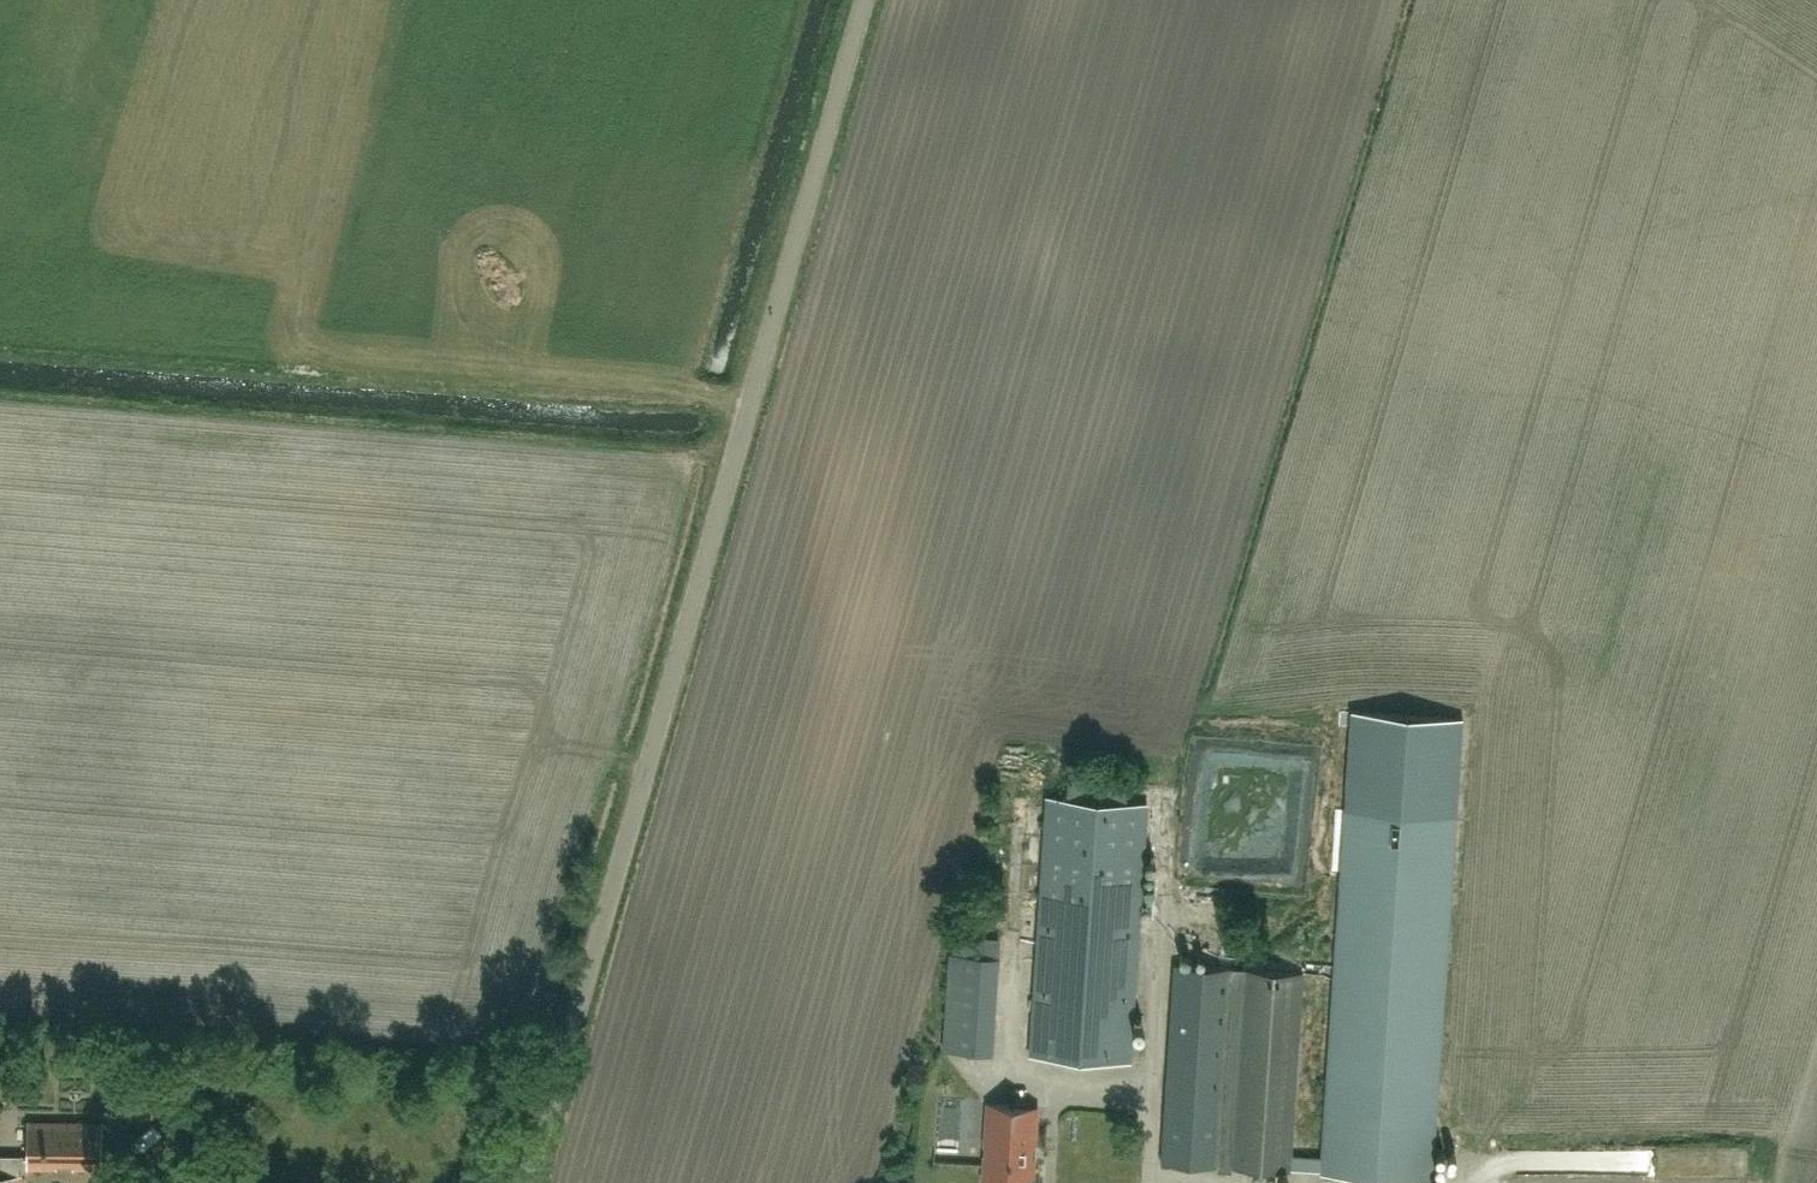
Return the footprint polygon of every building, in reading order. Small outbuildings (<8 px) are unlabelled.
[(1175,964),(1162,1161),(1212,1164),(1218,1165),(1289,1169),(1289,1167),(1321,1169),(1320,1171),(1432,1179),(1456,816),(1462,720),(1351,712),(1344,808),(1321,1157),(1290,1154),(1302,972),(1231,967),(1175,964)] [(1045,795),(1045,798),(1029,1055),(1132,1062),(1149,802),(1045,795)] [(992,1052),(998,956),(950,953),(944,1049),(992,1052)] [(158,1116),(159,1079),(112,1078),(111,1116),(158,1116)] [(1036,1123),(1037,1109),(987,1106),(983,1180),(1029,1182),(1033,1182),(1036,1123)] [(20,1173),(18,1173),(19,1164),(28,1164),(28,1166),(56,1167),(56,1162),(73,1162),(73,1167),(99,1167),(100,1123),(29,1122),(29,1156),(0,1155),(0,1182),(19,1182),(20,1173)]
